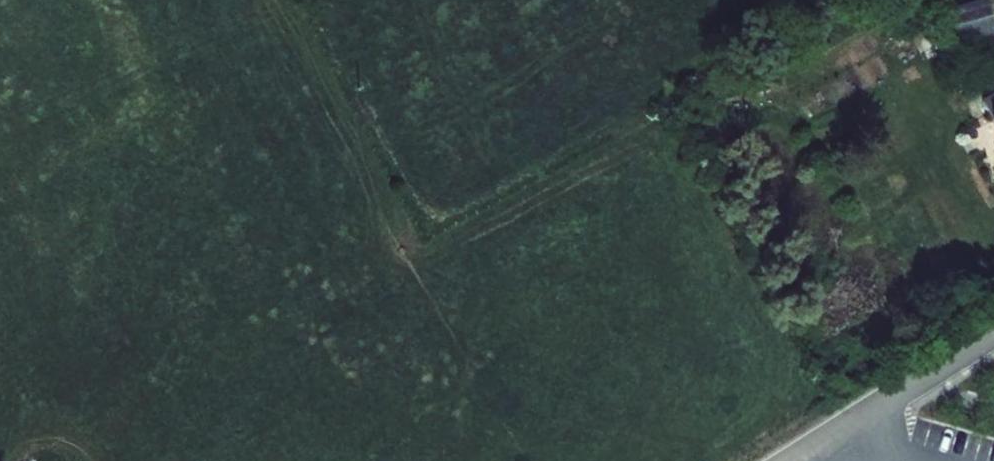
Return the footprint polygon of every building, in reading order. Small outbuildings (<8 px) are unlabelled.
[(945,13),(951,44),(993,35),(993,25),(989,4),(945,13)] [(978,91),(993,120),(993,81),(978,91)]
